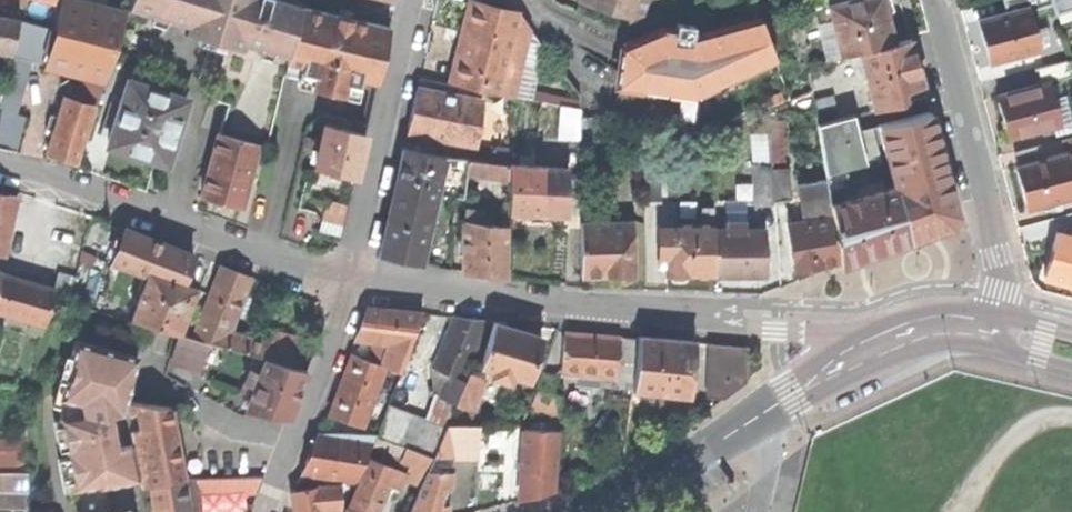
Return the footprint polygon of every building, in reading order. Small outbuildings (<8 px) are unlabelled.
[(45,64),(84,72),(106,78),(126,14),(69,0),(62,0),(55,28),(45,64)] [(126,11),(204,35),(227,42),(241,47),(242,43),(286,57),(302,6),(303,2),(297,0),(130,0),(126,11)] [(580,0),(629,17),(634,0),(580,0)] [(629,17),(627,23),(643,15),(648,0),(634,0),(629,17)] [(893,42),(887,22),(885,15),(891,10),(889,0),(853,0),(830,6),(841,56),(850,53),(859,51),(893,42)] [(1006,13),(1028,7),(1030,12),(1052,5),(1050,0),(1003,0),(1006,13)] [(1052,5),(1054,13),(1071,7),(1071,0),(1050,0),(1052,5)] [(460,61),(503,71),(506,60),(517,13),(474,2),(466,40),(460,61)] [(288,61),(302,65),(301,72),(314,75),(312,83),(311,88),(323,91),(343,96),(346,84),(359,87),(361,79),(376,83),(390,27),(353,18),(339,15),(302,6),(286,57),(288,61)] [(984,44),(989,63),(1039,50),(1037,42),(1048,39),(1045,27),(1034,30),(1030,12),(1028,7),(1006,13),(978,20),(984,44)] [(341,8),(339,15),(353,18),(354,11),(341,8)] [(525,22),(517,13),(506,60),(516,63),(525,22)] [(12,56),(20,19),(0,16),(0,53),(12,56)] [(698,95),(717,87),(714,74),(730,69),(733,79),(775,60),(760,18),(693,37),(694,26),(676,24),(675,29),(660,28),(624,43),(621,64),(618,89),(642,93),(643,91),(644,81),(696,86),(698,95)] [(31,61),(45,64),(55,28),(20,19),(12,56),(31,61)] [(862,64),(874,109),(903,102),(900,91),(922,85),(916,61),(910,38),(893,42),(859,51),(862,64)] [(227,104),(219,132),(260,143),(266,145),(288,61),(286,57),(242,43),(241,47),(227,42),(210,99),(219,101),(227,104)] [(859,51),(850,53),(853,67),(862,64),(859,51)] [(12,56),(0,103),(0,147),(17,152),(26,116),(18,114),(31,61),(12,56)] [(503,71),(460,61),(456,82),(498,92),(500,83),(503,71)] [(1021,72),(1025,86),(1068,75),(1064,61),(1021,72)] [(733,79),(730,69),(714,74),(717,87),(733,79)] [(106,78),(84,72),(78,101),(92,105),(96,106),(106,78)] [(127,76),(104,148),(129,156),(169,169),(192,97),(127,76)] [(696,86),(644,81),(643,91),(699,98),(698,95),(696,86)] [(544,90),(500,83),(498,92),(498,93),(543,101),(544,90)] [(1003,118),(1009,141),(1018,139),(1018,136),(1059,125),(1058,122),(1064,120),(1061,106),(1054,108),(1047,83),(997,96),(1003,118)] [(412,109),(407,131),(476,144),(481,102),(416,89),(412,109)] [(813,101),(816,113),(836,108),(833,95),(813,101)] [(62,96),(45,153),(59,158),(75,162),(82,139),(86,141),(96,106),(92,105),(78,101),(62,96)] [(560,105),(558,137),(579,138),(579,108),(560,105)] [(877,126),(895,186),(909,240),(951,224),(956,213),(942,160),(930,112),(877,126)] [(817,125),(824,171),(845,165),(864,160),(865,160),(858,131),(853,115),(817,125)] [(355,177),(357,178),(368,134),(365,133),(321,123),(310,167),(355,177)] [(872,127),(858,131),(865,160),(875,157),(879,156),(872,127)] [(216,131),(198,196),(243,209),(260,143),(219,132),(216,131)] [(1063,147),(1071,145),(1071,136),(1061,139),(1063,147)] [(1026,209),(1048,204),(1050,210),(1060,208),(1058,201),(1071,197),(1071,177),(1071,171),(1071,151),(1044,159),(1040,145),(1014,151),(1018,165),(1015,166),(1020,186),(1026,209)] [(420,262),(436,188),(443,156),(403,147),(380,253),(398,258),(420,262)] [(491,147),(489,162),(508,164),(510,150),(491,147)] [(467,159),(443,156),(436,188),(456,191),(455,196),(463,197),(466,173),(467,159)] [(875,157),(865,160),(864,160),(867,173),(878,170),(875,157)] [(466,173),(508,178),(508,164),(489,162),(467,159),(466,173)] [(643,162),(644,204),(660,203),(659,162),(643,162)] [(753,204),(773,202),(771,169),(770,163),(750,165),(753,204)] [(508,178),(508,201),(508,212),(531,213),(542,214),(566,215),(566,169),(508,164),(508,178)] [(845,165),(824,171),(826,179),(827,187),(849,182),(845,165)] [(771,169),(773,202),(792,201),(789,168),(771,169)] [(797,185),(802,222),(832,217),(830,204),(827,187),(826,179),(797,185)] [(839,261),(840,265),(877,251),(909,240),(895,186),(830,204),(832,217),(839,261)] [(6,257),(13,226),(20,196),(18,195),(0,191),(0,256),(6,257)] [(490,216),(508,218),(508,212),(508,201),(490,200),(490,216)] [(702,224),(713,225),(713,207),(702,207),(702,224)] [(463,208),(463,221),(480,223),(481,210),(463,208)] [(788,225),(795,268),(822,264),(839,261),(832,217),(802,222),(788,225)] [(463,221),(463,272),(485,275),(508,278),(508,227),(480,223),(463,221)] [(580,223),(581,275),(599,275),(611,274),(611,276),(615,280),(625,280),(629,275),(629,274),(633,274),(632,222),(580,223)] [(726,230),(713,230),(714,274),(739,274),(763,274),(763,230),(746,230),(746,223),(726,223),(726,230)] [(658,225),(658,259),(666,259),(666,275),(669,275),(669,276),(672,280),(678,280),(683,280),(687,276),(687,275),(714,274),(713,230),(713,225),(702,224),(658,225)] [(123,227),(111,260),(149,275),(182,286),(194,253),(155,239),(123,227)] [(1044,277),(1071,285),(1071,229),(1071,228),(1068,236),(1056,233),(1050,257),(1044,277)] [(278,332),(274,343),(232,331),(251,276),(235,270),(219,265),(194,337),(208,341),(266,358),(297,367),(305,340),(278,332)] [(45,324),(53,295),(55,288),(25,279),(0,272),(0,311),(45,324)] [(53,295),(69,299),(75,276),(59,272),(55,288),(53,295)] [(191,303),(195,291),(187,288),(182,286),(149,275),(134,317),(179,332),(184,318),(186,319),(192,303),(191,303)] [(389,343),(410,346),(422,313),(368,307),(361,324),(355,338),(389,343)] [(450,374),(461,379),(486,321),(467,318),(454,317),(433,368),(450,374)] [(493,323),(481,365),(492,368),(491,375),(509,380),(511,374),(529,379),(541,336),(515,329),(493,323)] [(200,367),(208,341),(194,337),(179,332),(171,358),(200,367)] [(564,332),(561,372),(582,374),(599,375),(614,377),(616,377),(619,337),(588,334),(564,332)] [(638,339),(633,389),(689,395),(690,377),(693,377),(695,360),(692,360),(694,342),(664,339),(638,336),(638,339)] [(638,339),(619,337),(616,377),(614,377),(613,386),(632,388),(638,339)] [(123,401),(129,401),(138,356),(75,340),(61,392),(123,401)] [(401,372),(410,346),(389,343),(380,365),(385,367),(401,372)] [(746,382),(748,347),(709,343),(707,378),(746,382)] [(329,415),(362,426),(385,367),(380,365),(352,355),(341,384),(329,415)] [(242,390),(253,393),(247,409),(288,416),(297,395),(307,370),(297,367),(266,358),(261,373),(249,369),(242,390)] [(435,394),(441,397),(450,374),(433,368),(435,394)] [(455,403),(454,405),(472,411),(485,379),(468,372),(465,380),(455,403)] [(450,400),(455,403),(465,380),(461,379),(450,374),(441,397),(450,400)] [(541,374),(536,388),(560,390),(561,385),(553,384),(555,375),(541,374)] [(599,375),(582,374),(581,383),(598,384),(599,375)] [(746,382),(707,378),(706,397),(724,399),(746,382)] [(560,390),(536,388),(528,408),(559,411),(560,390)] [(70,488),(74,487),(104,483),(139,476),(123,401),(61,392),(60,397),(65,398),(68,414),(59,415),(68,464),(65,465),(70,488)] [(149,484),(183,475),(171,407),(129,401),(123,401),(139,476),(141,486),(149,484)] [(377,434),(376,436),(406,447),(421,452),(433,456),(445,427),(387,406),(377,434)] [(445,427),(433,456),(478,459),(479,425),(446,425),(445,427)] [(523,429),(519,499),(536,495),(554,491),(558,430),(523,429)] [(301,472),(357,481),(367,457),(371,447),(376,436),(377,434),(318,432),(311,449),(301,472)] [(402,458),(406,447),(376,436),(371,447),(402,458)] [(25,471),(25,439),(0,439),(0,471),(25,471)] [(369,458),(394,468),(406,473),(404,478),(421,484),(427,471),(433,456),(421,452),(416,463),(402,458),(371,447),(367,457),(369,458)] [(421,452),(406,447),(402,458),(416,463),(421,452)] [(346,511),(376,511),(388,484),(394,468),(369,458),(346,511)] [(399,489),(404,478),(406,473),(394,468),(388,484),(399,489)] [(25,506),(25,471),(0,471),(0,506),(25,506)] [(427,471),(421,484),(410,511),(447,511),(452,472),(437,472),(427,471)] [(194,499),(200,498),(199,491),(198,475),(183,475),(149,484),(154,511),(197,511),(194,499)] [(264,476),(198,475),(199,491),(258,492),(264,476)] [(74,487),(79,511),(109,511),(104,483),(74,487)] [(318,487),(322,511),(340,507),(341,484),(317,485),(318,487)] [(294,511),(322,511),(318,487),(292,491),(290,494),(292,505),(294,511)]
